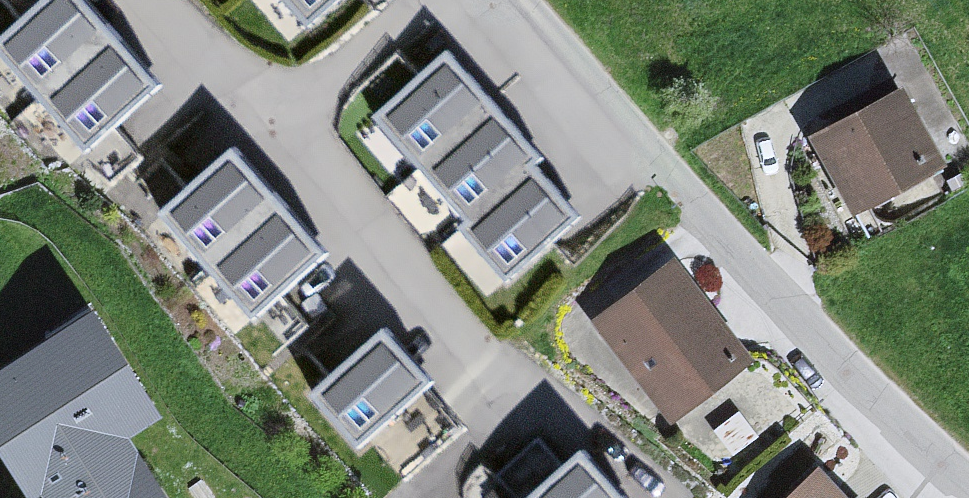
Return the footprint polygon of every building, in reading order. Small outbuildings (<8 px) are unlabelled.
[(15,52),(109,161),(186,94),(105,0),(75,0),(15,52)] [(318,37),(362,0),(287,0),(318,37)] [(427,62),(358,127),(447,219),(431,234),(487,292),(561,221),(512,170),(521,161),(427,62)] [(896,99),(810,142),(852,223),(937,180),(896,99)] [(257,151),(178,214),(268,326),(347,263),(257,151)] [(723,361),(643,258),(568,316),(647,419),(723,361)] [(0,391),(0,421),(48,497),(195,497),(158,440),(197,415),(130,310),(0,391)] [(409,338),(334,400),(375,450),(450,388),(409,338)] [(505,497),(583,497),(546,459),(505,497)] [(764,497),(807,497),(787,477),(764,497)]
